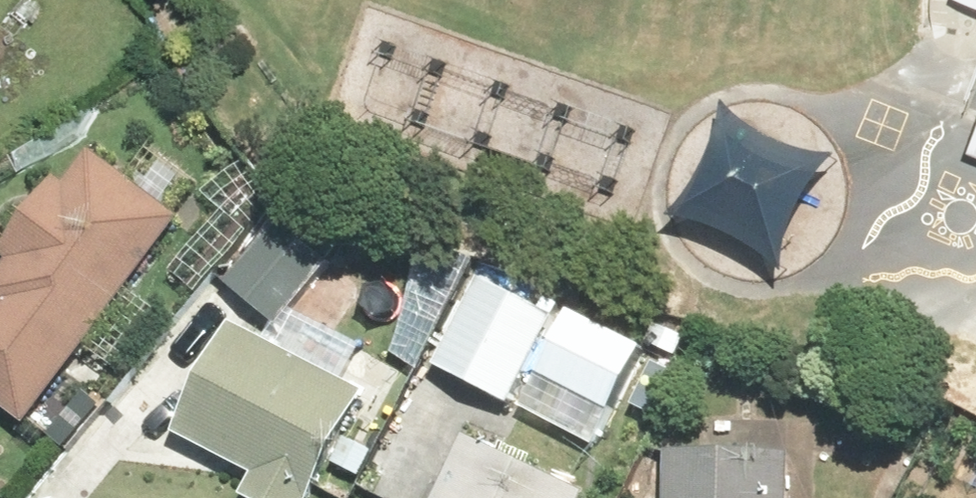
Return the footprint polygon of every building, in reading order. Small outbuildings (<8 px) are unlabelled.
[(21,36),(0,19),(0,62),(21,36)] [(0,281),(0,426),(31,447),(179,225),(81,160),(0,281)] [(270,224),(213,297),(272,343),(329,270),(270,224)] [(477,288),(428,379),(505,421),(555,330),(477,288)] [(224,332),(169,455),(248,490),(245,497),(325,497),(370,397),(224,332)] [(434,497),(589,497),(466,436),(434,497)] [(662,458),(662,497),(782,497),(782,458),(662,458)]
